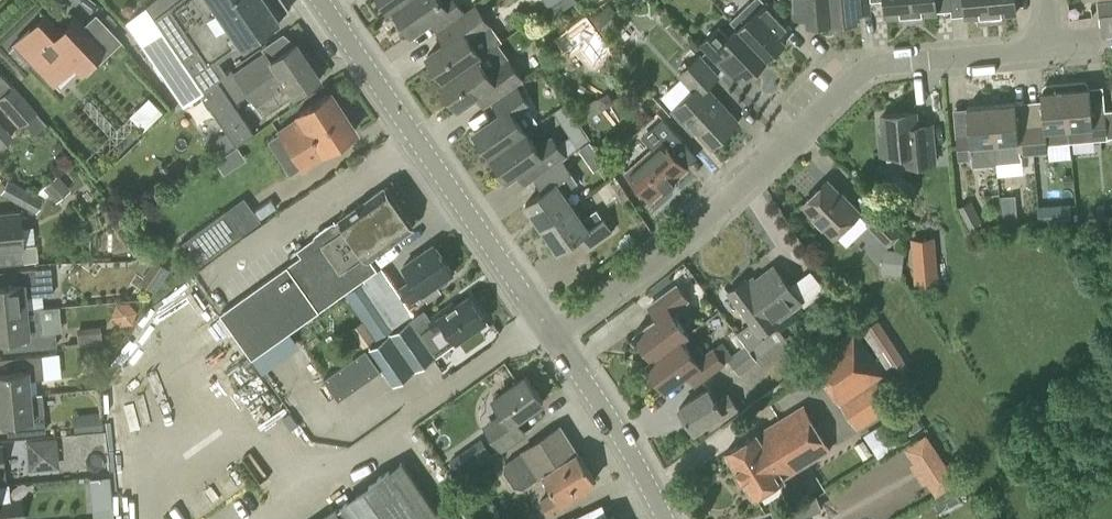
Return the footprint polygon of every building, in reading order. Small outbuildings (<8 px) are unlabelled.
[(228,72),(227,70),(222,74),(214,62),(278,18),(266,0),(172,0),(149,16),(200,91),(228,72)] [(391,10),(395,8),(406,0),(384,0),(391,10)] [(465,12),(457,0),(406,0),(395,8),(412,33),(431,20),(438,31),(465,12)] [(549,6),(554,14),(574,1),(574,0),(558,0),(549,6)] [(768,57),(787,39),(782,35),(792,25),(768,0),(766,0),(738,26),(768,57)] [(833,20),(832,0),(804,0),(806,23),(833,20)] [(833,20),(858,18),(858,13),(871,12),(869,0),(832,0),(833,20)] [(910,0),(884,0),(886,15),(898,14),(899,22),(912,21),(910,0)] [(950,2),(950,0),(910,0),(912,21),(925,20),(924,12),(937,11),(936,3),(950,2)] [(950,2),(951,2),(952,15),(966,14),(966,16),(978,15),(979,23),(991,22),(990,0),(950,0),(950,2)] [(991,22),(1005,21),(1004,13),(1016,11),(1015,0),(990,0),(991,22)] [(1098,1),(1097,1),(1102,37),(1111,36),(1111,0),(1098,0),(1098,1)] [(465,12),(438,31),(446,41),(427,54),(445,79),(441,81),(442,82),(478,57),(481,54),(471,39),(491,25),(478,6),(467,13),(465,12)] [(613,52),(586,15),(552,39),(568,58),(576,52),(590,70),(613,52)] [(60,33),(44,16),(16,42),(54,84),(74,66),(79,71),(102,49),(74,20),(60,33)] [(1070,30),(1095,27),(1093,16),(1069,19),(1070,30)] [(768,57),(738,26),(729,36),(719,25),(699,44),(735,80),(744,71),(749,76),(768,57)] [(197,94),(232,145),(251,133),(231,103),(245,93),(261,115),(318,76),(294,42),(268,60),(262,52),(230,74),(228,72),(200,91),(201,92),(197,94)] [(739,122),(706,86),(718,75),(700,55),(680,74),(694,90),(673,109),(686,123),(689,120),(713,145),(739,122)] [(492,101),(516,84),(514,81),(521,76),(507,56),(487,70),(478,57),(442,82),(459,107),(477,95),(485,106),(492,101)] [(1070,140),(1107,137),(1111,136),(1111,109),(1105,110),(1092,111),(1090,86),(1089,86),(1088,83),(1085,80),(1064,82),(1070,140)] [(1031,125),(1034,152),(1048,151),(1049,150),(1049,159),(1071,157),(1070,140),(1064,82),(1046,83),(1042,86),(1043,91),(1042,91),(1045,124),(1031,125)] [(37,111),(13,84),(0,95),(0,104),(19,126),(37,111)] [(491,154),(525,130),(512,111),(528,100),(516,84),(492,101),(500,113),(475,130),(491,154)] [(296,113),(298,117),(278,130),(302,168),(338,145),(336,142),(355,130),(329,91),(296,113)] [(1034,152),(1031,125),(1018,126),(1016,102),(991,104),(997,161),(1022,159),(1022,153),(1034,152)] [(996,161),(997,161),(991,104),(967,106),(969,131),(956,132),(958,159),(973,158),(973,164),(996,162),(996,161)] [(918,149),(914,111),(881,114),(883,133),(880,133),(882,155),(902,153),(903,164),(935,161),(933,148),(918,149)] [(652,200),(688,168),(671,150),(683,139),(665,119),(645,136),(655,146),(627,171),(652,200)] [(12,137),(0,123),(0,148),(12,137)] [(526,183),(562,158),(561,157),(565,154),(551,134),(536,145),(525,130),(491,154),(508,178),(518,172),(526,183)] [(594,140),(583,145),(595,167),(605,162),(594,140)] [(240,144),(218,159),(227,172),(249,158),(240,144)] [(542,226),(573,204),(564,192),(579,182),(562,158),(526,183),(526,184),(535,178),(544,190),(526,203),(542,226)] [(56,202),(70,190),(57,174),(43,186),(56,202)] [(43,198),(7,179),(0,192),(35,212),(43,198)] [(834,236),(859,212),(828,179),(803,203),(834,236)] [(370,258),(413,227),(384,187),(331,225),(297,249),(302,255),(221,312),(253,357),(365,278),(378,269),(370,258)] [(1002,221),(1018,220),(1016,197),(1001,198),(1002,221)] [(967,227),(981,221),(972,200),(958,207),(967,227)] [(573,204),(542,226),(558,250),(577,237),(585,250),(613,231),(596,208),(582,218),(573,204)] [(1071,204),(1058,205),(1060,222),(1073,220),(1071,204)] [(888,245),(903,230),(881,207),(866,223),(888,245)] [(195,267),(241,234),(224,211),(178,244),(195,267)] [(21,245),(18,212),(0,214),(0,247),(21,245)] [(646,229),(640,220),(632,225),(639,234),(646,229)] [(935,236),(911,238),(915,284),(939,283),(935,236)] [(413,279),(399,289),(408,303),(423,293),(428,300),(442,291),(437,283),(454,272),(434,243),(403,265),(413,279)] [(902,273),(904,250),(886,248),(883,251),(881,269),(883,271),(902,273)] [(155,258),(138,280),(153,291),(170,269),(155,258)] [(801,301),(773,265),(750,282),(746,277),(728,290),(760,332),(801,301)] [(25,308),(24,296),(52,294),(50,266),(17,269),(18,282),(0,284),(0,310),(25,308)] [(397,322),(367,280),(346,294),(375,338),(397,322)] [(655,357),(688,333),(672,312),(690,299),(677,282),(647,303),(657,316),(636,331),(654,356),(655,357)] [(383,368),(382,369),(393,385),(486,321),(469,295),(438,316),(433,319),(425,308),(369,348),(383,368)] [(138,322),(137,305),(116,306),(117,323),(138,322)] [(0,310),(0,337),(26,335),(27,348),(56,345),(54,331),(42,332),(40,307),(25,309),(25,308),(0,310)] [(908,366),(878,320),(862,330),(887,368),(892,364),(898,373),(908,366)] [(655,357),(654,356),(647,361),(667,388),(687,373),(696,385),(725,363),(724,361),(732,356),(721,341),(713,347),(697,326),(688,333),(655,357)] [(770,347),(785,336),(779,328),(764,338),(770,347)] [(859,428),(894,404),(883,387),(890,382),(854,329),(811,358),(859,428)] [(740,374),(758,360),(746,344),(732,355),(733,356),(728,359),(740,374)] [(383,368),(369,348),(367,349),(366,347),(324,378),(338,399),(382,369),(383,368)] [(215,418),(238,405),(206,350),(183,364),(215,418)] [(50,353),(41,354),(41,362),(51,361),(50,353)] [(36,392),(35,378),(43,378),(41,354),(14,356),(16,370),(0,371),(0,396),(36,392)] [(502,451),(528,433),(518,419),(544,402),(526,376),(494,398),(503,411),(483,424),(502,451)] [(715,399),(708,388),(679,406),(694,430),(707,422),(710,427),(740,408),(729,391),(715,399)] [(0,396),(0,421),(26,419),(27,432),(44,430),(41,393),(37,393),(36,392),(0,396)] [(830,449),(803,406),(757,434),(756,433),(727,451),(738,470),(737,470),(743,480),(744,479),(755,497),(785,478),(784,477),(830,449)] [(910,433),(922,426),(910,408),(898,416),(910,433)] [(76,414),(78,430),(106,428),(105,412),(76,414)] [(866,435),(880,456),(899,442),(885,422),(866,435)] [(595,479),(560,425),(523,449),(524,450),(506,461),(504,470),(514,485),(523,488),(545,474),(555,490),(540,500),(550,515),(582,495),(578,490),(595,479)] [(926,434),(905,448),(914,462),(927,481),(937,495),(958,481),(926,434)] [(26,450),(47,448),(49,467),(59,466),(56,436),(45,438),(25,440),(26,450)] [(461,477),(494,454),(482,436),(449,459),(461,477)] [(437,512),(403,462),(344,502),(345,504),(323,518),(427,518),(437,512)] [(21,499),(9,500),(8,483),(5,483),(0,484),(0,518),(23,518),(21,499)] [(89,503),(91,518),(104,518),(113,518),(112,501),(89,503)]
